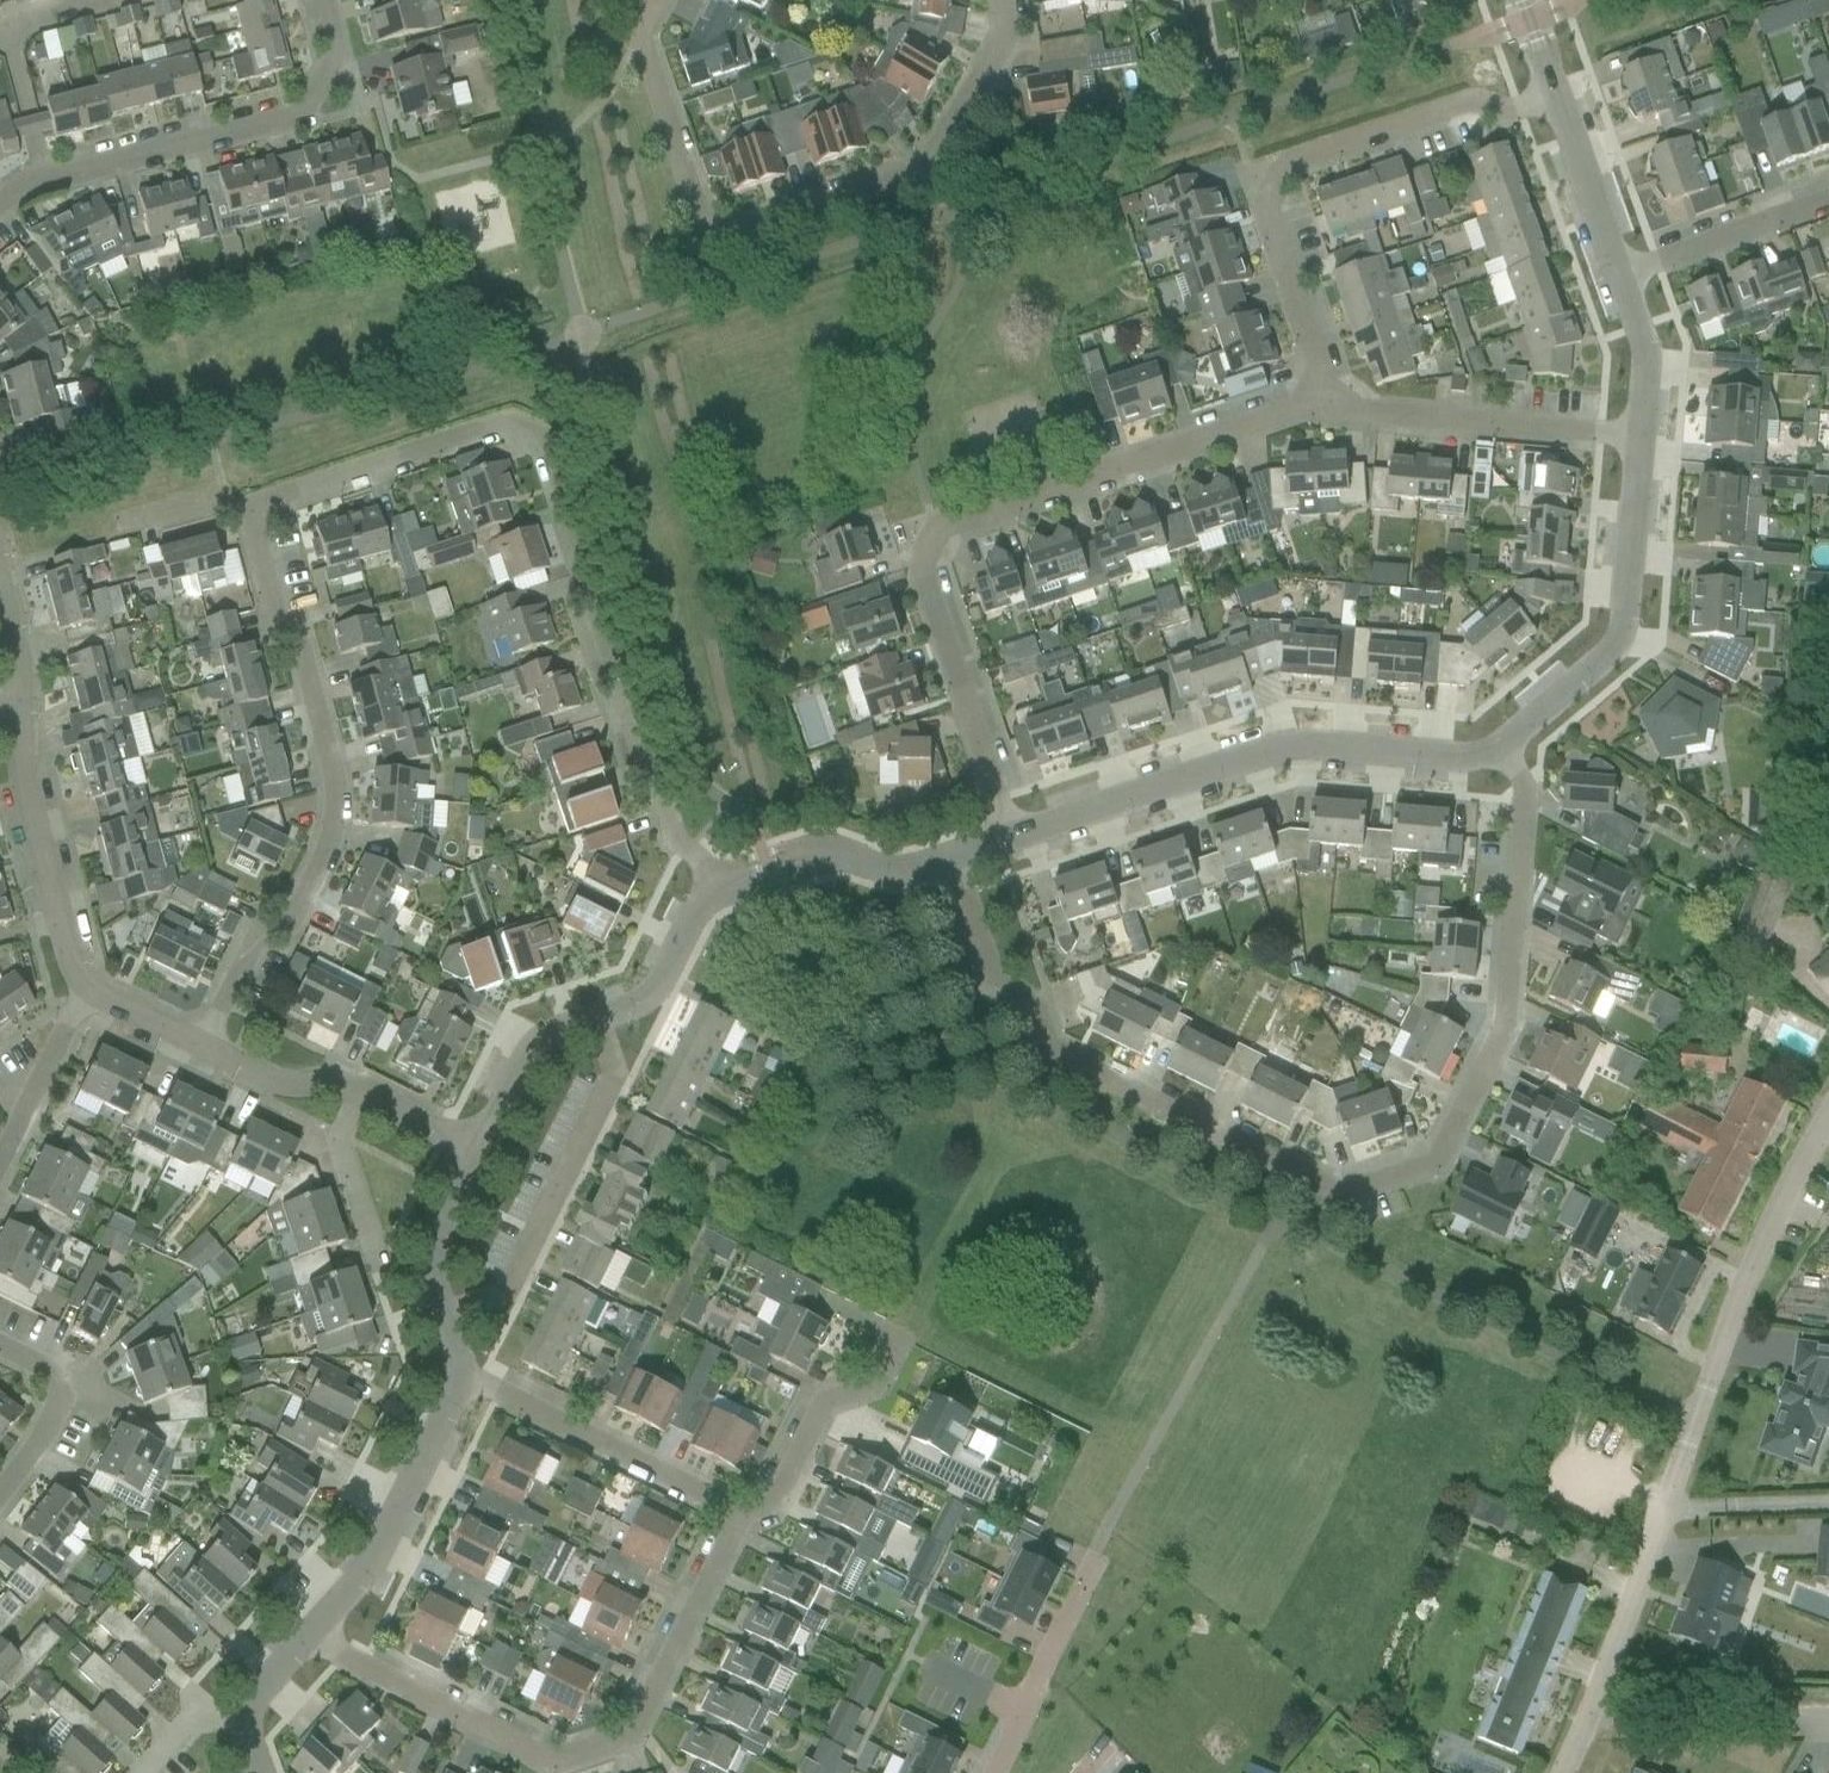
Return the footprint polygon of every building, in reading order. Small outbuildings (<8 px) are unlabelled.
[(171,16),(181,14),(177,0),(167,0),(171,16)] [(242,32),(278,23),(272,0),(268,0),(239,7),(236,9),(242,32)] [(367,28),(371,43),(376,42),(376,44),(399,38),(426,31),(442,26),(438,9),(436,0),(397,0),(399,7),(369,15),(372,27),(367,28)] [(762,11),(767,0),(739,0),(762,11)] [(911,15),(942,21),(945,8),(944,0),(914,0),(911,15)] [(1420,8),(1414,10),(1418,22),(1418,23),(1447,13),(1442,0),(1420,8)] [(1420,8),(1442,0),(1443,0),(1417,0),(1420,8)] [(1817,2),(1808,5),(1814,21),(1823,18),(1817,2)] [(679,49),(693,88),(713,81),(712,79),(737,71),(728,44),(741,17),(733,14),(711,3),(696,34),(698,43),(679,49)] [(137,7),(128,9),(132,26),(142,23),(139,11),(137,7)] [(1308,8),(1290,14),(1298,41),(1317,36),(1308,8)] [(128,9),(119,12),(124,28),(132,26),(128,9)] [(1767,12),(1756,16),(1763,36),(1781,29),(1775,11),(1774,9),(1767,12)] [(846,13),(833,15),(836,33),(849,31),(846,13)] [(886,52),(937,82),(951,59),(932,48),(940,35),(942,21),(911,15),(907,15),(904,26),(901,25),(890,34),(886,52)] [(1358,43),(1349,16),(1334,21),(1337,32),(1300,44),(1305,61),(1358,44),(1358,43)] [(90,19),(81,21),(85,38),(95,35),(92,24),(90,19)] [(73,28),(55,32),(56,34),(61,55),(62,55),(88,48),(85,38),(81,21),(72,24),(73,28)] [(242,32),(248,55),(284,46),(278,23),(242,32)] [(1722,23),(1707,29),(1713,47),(1728,42),(1722,23)] [(192,33),(194,43),(212,39),(209,28),(192,33)] [(409,66),(393,70),(405,117),(414,115),(416,121),(452,111),(441,71),(454,67),(451,57),(480,49),(475,28),(403,46),(409,66)] [(56,34),(42,38),(48,62),(63,58),(62,55),(61,55),(56,34)] [(1040,45),(1043,64),(1090,56),(1087,37),(1064,41),(1040,45)] [(1630,95),(1631,99),(1672,85),(1685,80),(1671,40),(1637,52),(1642,66),(1626,72),(1628,77),(1621,80),(1622,95),(1630,95)] [(188,43),(164,49),(167,64),(168,63),(177,99),(201,93),(197,78),(195,69),(192,60),(188,43)] [(231,60),(237,84),(290,70),(284,46),(248,55),(231,60)] [(1041,78),(1027,80),(1030,94),(1034,117),(1085,109),(1085,108),(1099,106),(1094,74),(1139,67),(1136,49),(1090,56),(1043,64),(1043,65),(1039,65),(1041,78)] [(802,50),(781,56),(785,68),(799,63),(816,57),(802,50)] [(865,91),(885,116),(896,108),(904,113),(912,99),(922,106),(937,82),(886,52),(886,53),(868,82),(874,84),(865,91)] [(208,56),(192,60),(195,69),(211,65),(208,56)] [(1791,116),(1807,159),(1828,151),(1828,129),(1827,124),(1828,124),(1828,65),(1826,58),(1808,64),(1816,86),(1804,91),(1808,102),(1806,102),(1803,110),(1804,111),(1791,116)] [(810,63),(814,75),(826,71),(822,59),(810,63)] [(167,64),(144,70),(153,105),(177,99),(168,63),(167,64)] [(1240,64),(1220,67),(1223,87),(1231,86),(1243,82),(1240,64)] [(211,65),(195,69),(197,78),(213,74),(211,65)] [(139,71),(121,76),(130,112),(153,105),(144,70),(139,71)] [(97,82),(96,82),(98,90),(99,90),(106,118),(107,117),(130,112),(121,76),(113,78),(97,82)] [(1146,79),(1151,109),(1176,104),(1174,92),(1172,76),(1146,79)] [(1209,77),(1197,79),(1200,91),(1211,89),(1209,77)] [(1186,90),(1174,92),(1176,104),(1196,97),(1193,80),(1184,81),(1186,90)] [(1665,132),(1700,120),(1717,114),(1711,99),(1690,106),(1688,99),(1678,102),(1672,85),(1631,99),(1633,104),(1627,108),(1636,121),(1643,119),(1645,124),(1660,119),(1665,132)] [(822,101),(841,159),(867,150),(860,129),(875,125),(885,116),(865,91),(861,87),(847,93),(822,101)] [(705,98),(700,100),(706,115),(710,114),(738,105),(733,89),(705,98)] [(98,90),(73,97),(82,133),(109,126),(107,117),(106,118),(99,90),(98,90)] [(1143,92),(1125,96),(1129,114),(1147,110),(1143,92)] [(48,115),(39,118),(43,133),(52,131),(55,140),(82,133),(73,97),(46,104),(48,115)] [(809,147),(816,167),(841,159),(822,101),(782,115),(794,152),(809,147)] [(1766,105),(1736,115),(1746,144),(1749,152),(1769,145),(1777,169),(1807,159),(1791,116),(1779,120),(1778,118),(1771,115),(1770,116),(1766,105)] [(741,129),(760,186),(786,177),(779,156),(794,152),(782,115),(779,108),(769,111),(772,118),(763,122),(741,129)] [(1659,176),(1660,180),(1700,166),(1699,164),(1706,160),(1701,145),(1693,146),(1691,139),(1692,135),(1704,131),(1700,120),(1665,132),(1670,148),(1655,153),(1657,158),(1650,161),(1651,176),(1659,176)] [(19,157),(15,140),(24,138),(20,123),(11,125),(9,121),(0,123),(0,161),(19,157)] [(729,179),(734,194),(760,186),(741,129),(740,129),(741,130),(731,133),(726,142),(729,151),(703,159),(709,179),(710,178),(710,180),(722,181),(729,179)] [(330,144),(345,201),(389,189),(381,158),(366,162),(360,136),(330,144)] [(293,181),(303,219),(320,215),(318,208),(345,201),(330,144),(301,151),(308,177),(293,181)] [(1731,155),(1739,178),(1756,172),(1749,152),(1746,144),(1729,150),(1731,155)] [(1461,179),(1466,193),(1518,175),(1508,146),(1469,159),(1474,174),(1461,179)] [(245,166),(260,224),(286,217),(288,223),(303,219),(293,181),(280,184),(273,158),(245,166)] [(1402,161),(1372,171),(1374,176),(1374,175),(1387,214),(1404,208),(1410,228),(1423,224),(1409,183),(1406,174),(1405,170),(1402,161)] [(224,198),(210,202),(216,225),(220,241),(235,237),(234,231),(246,227),(260,224),(245,166),(217,173),(224,198)] [(1689,200),(1696,218),(1716,211),(1715,209),(1724,206),(1718,189),(1709,192),(1700,166),(1660,180),(1662,185),(1656,189),(1665,202),(1672,200),(1674,205),(1689,200)] [(1421,194),(1425,206),(1438,201),(1428,168),(1413,172),(1421,194)] [(1346,185),(1363,237),(1376,233),(1377,232),(1373,219),(1387,214),(1374,175),(1374,176),(1346,185)] [(1518,175),(1466,193),(1471,207),(1483,202),(1488,217),(1528,203),(1518,175)] [(1203,197),(1197,177),(1142,195),(1148,210),(1156,208),(1157,213),(1175,207),(1183,231),(1184,231),(1218,221),(1231,216),(1222,191),(1203,197)] [(196,227),(200,241),(214,237),(212,231),(206,207),(194,211),(186,181),(162,187),(174,233),(196,227)] [(1344,228),(1349,242),(1363,237),(1346,185),(1317,194),(1330,233),(1344,228)] [(133,247),(135,257),(164,250),(160,236),(174,233),(162,187),(138,193),(150,243),(133,247)] [(98,198),(72,210),(97,266),(99,268),(122,257),(123,261),(135,257),(133,247),(124,213),(108,220),(98,198)] [(1476,221),(1487,250),(1538,231),(1528,203),(1488,217),(1476,221)] [(40,251),(53,268),(59,277),(67,272),(83,272),(97,266),(72,210),(46,223),(56,244),(40,251)] [(1180,251),(1173,253),(1181,277),(1182,276),(1197,271),(1244,256),(1236,231),(1223,235),(1218,221),(1184,231),(1183,231),(1174,234),(1180,251)] [(1507,273),(1508,274),(1543,261),(1543,262),(1549,260),(1538,231),(1487,250),(1492,264),(1505,259),(1509,273),(1507,273)] [(314,261),(329,257),(329,250),(321,244),(310,245),(314,261)] [(1379,244),(1367,248),(1372,262),(1384,258),(1379,244)] [(38,273),(41,277),(53,268),(35,245),(24,254),(38,273)] [(1366,245),(1334,256),(1339,272),(1334,274),(1343,303),(1407,282),(1403,270),(1389,274),(1384,258),(1372,262),(1367,248),(1366,245)] [(1440,246),(1429,249),(1433,264),(1444,261),(1440,246)] [(302,250),(297,258),(298,264),(311,261),(308,248),(302,250)] [(1802,256),(1811,282),(1826,276),(1817,251),(1802,256)] [(1197,271),(1182,276),(1183,278),(1191,301),(1196,300),(1201,315),(1245,300),(1240,285),(1252,281),(1244,256),(1197,271)] [(240,260),(226,263),(231,281),(245,278),(240,260)] [(1508,274),(1489,281),(1499,309),(1518,302),(1553,290),(1543,262),(1543,261),(1508,274)] [(1750,325),(1754,337),(1766,333),(1773,325),(1771,318),(1811,304),(1796,263),(1765,274),(1762,264),(1731,275),(1735,285),(1745,313),(1746,312),(1750,325)] [(1452,265),(1431,273),(1437,291),(1458,284),(1452,265)] [(1411,282),(1415,295),(1428,290),(1424,277),(1411,282)] [(1718,280),(1687,291),(1700,329),(1720,322),(1724,335),(1727,334),(1750,325),(1746,312),(1745,313),(1735,285),(1721,290),(1718,280)] [(1407,282),(1343,303),(1353,332),(1397,316),(1410,312),(1405,296),(1411,294),(1407,282)] [(1518,302),(1527,330),(1528,330),(1563,318),(1563,317),(1553,290),(1518,302)] [(92,299),(82,307),(86,313),(90,318),(102,312),(92,299)] [(1216,329),(1224,353),(1271,337),(1263,313),(1251,317),(1245,300),(1201,315),(1207,332),(1216,329)] [(1450,304),(1456,324),(1465,321),(1459,301),(1450,304)] [(19,352),(46,339),(58,333),(45,309),(24,324),(7,302),(0,308),(0,344),(9,337),(19,352)] [(1534,376),(1569,379),(1571,358),(1568,358),(1565,350),(1582,344),(1572,314),(1563,317),(1563,318),(1528,330),(1527,330),(1524,331),(1535,360),(1534,376)] [(1397,316),(1353,332),(1361,356),(1363,361),(1368,360),(1420,342),(1426,340),(1424,335),(1422,327),(1416,329),(1403,333),(1397,316)] [(77,324),(84,337),(96,332),(93,323),(90,318),(77,324)] [(1465,321),(1456,324),(1462,342),(1471,339),(1465,321)] [(1279,363),(1271,337),(1224,353),(1232,379),(1223,381),(1230,402),(1268,389),(1261,369),(1279,363)] [(1,376),(8,402),(51,391),(47,378),(62,375),(59,363),(64,360),(60,342),(48,346),(46,339),(19,352),(24,371),(1,376)] [(1420,342),(1368,360),(1377,388),(1416,375),(1411,360),(1424,356),(1420,342)] [(1132,374),(1148,421),(1173,412),(1163,381),(1178,376),(1177,372),(1173,359),(1170,350),(1143,360),(1146,370),(1132,374)] [(1174,351),(1173,359),(1177,372),(1191,364),(1193,358),(1174,351)] [(1713,371),(1767,375),(1761,359),(1714,355),(1713,371)] [(1506,384),(1526,385),(1527,370),(1507,368),(1506,384)] [(1113,401),(1123,429),(1148,421),(1132,374),(1109,382),(1106,372),(1089,379),(1097,406),(1113,401)] [(1451,393),(1465,395),(1466,380),(1452,379),(1451,393)] [(1711,390),(1709,418),(1774,423),(1776,423),(1777,419),(1776,416),(1775,409),(1774,405),(1769,405),(1770,398),(1772,380),(1758,379),(1757,393),(1729,391),(1711,390)] [(37,423),(42,442),(83,431),(78,410),(71,412),(65,388),(51,391),(8,402),(15,429),(37,423)] [(1804,426),(1818,427),(1820,412),(1811,411),(1805,414),(1804,426)] [(106,415),(110,430),(120,427),(117,412),(106,415)] [(1751,465),(1765,466),(1767,441),(1777,442),(1779,424),(1709,418),(1706,447),(1752,450),(1751,465)] [(1807,441),(1817,441),(1818,427),(1804,426),(1804,436),(1807,441)] [(1474,467),(1472,500),(1489,501),(1492,469),(1494,445),(1493,445),(1489,444),(1480,444),(1477,443),(1474,467)] [(1319,495),(1320,517),(1341,515),(1340,508),(1367,506),(1365,465),(1348,467),(1347,455),(1337,455),(1337,450),(1316,452),(1319,495)] [(1270,472),(1272,513),(1301,511),(1300,496),(1319,495),(1316,452),(1295,453),(1296,458),(1286,459),(1286,471),(1270,472)] [(1522,455),(1519,495),(1560,498),(1572,499),(1574,483),(1578,483),(1579,472),(1559,470),(1560,458),(1522,455)] [(1370,511),(1398,514),(1400,499),(1419,501),(1422,458),(1402,456),(1401,461),(1392,460),(1391,472),(1374,471),(1370,511)] [(1437,517),(1465,519),(1469,479),(1452,477),(1453,465),(1443,464),(1443,460),(1422,458),(1419,501),(1438,503),(1437,517)] [(460,501),(471,535),(486,530),(509,522),(509,521),(506,522),(500,504),(514,500),(509,483),(513,482),(506,463),(461,478),(468,498),(460,501)] [(1804,492),(1813,493),(1814,475),(1806,474),(1771,471),(1770,490),(1804,493),(1804,492)] [(1211,490),(1208,491),(1221,531),(1245,523),(1251,539),(1267,534),(1264,523),(1261,514),(1253,491),(1238,496),(1233,494),(1235,488),(1233,483),(1229,484),(1217,478),(1211,490)] [(1701,513),(1760,518),(1763,485),(1704,480),(1701,513)] [(1173,518),(1184,550),(1200,544),(1198,538),(1221,531),(1208,491),(1205,492),(1193,486),(1187,498),(1183,499),(1185,505),(1190,507),(1188,513),(1173,518)] [(1529,538),(1569,542),(1570,526),(1575,527),(1576,515),(1559,514),(1560,498),(1519,495),(1517,521),(1530,522),(1529,538)] [(1132,516),(1130,517),(1142,557),(1165,549),(1167,555),(1168,555),(1184,550),(1173,518),(1159,522),(1154,520),(1157,514),(1155,509),(1151,510),(1138,504),(1132,516)] [(364,513),(345,517),(358,562),(388,553),(380,523),(377,511),(364,514),(364,513)] [(1095,544),(1108,584),(1133,575),(1128,561),(1142,557),(1130,517),(1127,518),(1115,512),(1108,524),(1104,525),(1106,531),(1112,534),(1109,539),(1095,544)] [(1698,547),(1758,552),(1760,518),(1701,513),(1698,547)] [(319,542),(312,544),(315,553),(315,554),(316,560),(323,558),(326,569),(324,570),(327,584),(340,581),(337,567),(358,562),(345,517),(327,521),(328,524),(315,527),(319,542)] [(431,529),(406,536),(411,555),(436,546),(431,529)] [(501,556),(510,582),(524,578),(547,570),(533,530),(511,537),(482,546),(487,561),(501,556)] [(1051,543),(1069,600),(1109,587),(1108,584),(1095,544),(1080,548),(1075,546),(1078,540),(1076,535),(1072,536),(1060,530),(1054,542),(1051,543)] [(815,566),(825,597),(863,584),(863,583),(858,585),(853,571),(877,563),(866,531),(854,536),(852,532),(826,541),(833,560),(815,566)] [(184,540),(199,594),(214,591),(212,585),(225,581),(213,537),(204,539),(203,535),(184,540)] [(411,555),(417,573),(475,554),(469,535),(436,546),(411,555)] [(1446,555),(1465,557),(1467,538),(1448,536),(1446,555)] [(1024,595),(1029,613),(1069,600),(1051,543),(1048,544),(1036,538),(1030,550),(1026,551),(1028,557),(1033,560),(1030,565),(1016,570),(1024,595)] [(1526,577),(1550,579),(1551,568),(1571,570),(1572,558),(1567,558),(1569,542),(1529,538),(1527,554),(1515,553),(1513,576),(1526,577)] [(154,591),(158,609),(173,605),(171,595),(183,592),(185,597),(194,599),(200,598),(199,594),(184,540),(166,545),(167,549),(158,552),(161,565),(147,568),(154,591)] [(46,586),(41,588),(46,606),(83,596),(80,583),(91,580),(88,567),(106,562),(102,547),(53,560),(56,574),(43,577),(46,586)] [(1763,566),(1798,569),(1798,567),(1805,567),(1806,552),(1799,552),(1799,550),(1765,547),(1763,566)] [(976,583),(986,616),(1002,610),(1012,607),(1010,600),(1024,595),(1016,570),(1011,556),(1008,557),(996,551),(986,564),(987,570),(993,573),(990,578),(976,583)] [(411,555),(397,559),(404,582),(418,578),(417,573),(411,555)] [(1466,557),(1465,574),(1478,575),(1479,558),(1466,557)] [(1338,562),(1324,563),(1325,580),(1338,580),(1338,562)] [(1367,563),(1366,584),(1385,586),(1387,565),(1367,563)] [(1695,580),(1693,608),(1737,612),(1761,613),(1764,586),(1760,585),(1753,585),(1755,566),(1747,565),(1723,563),(1722,582),(1695,580)] [(148,574),(136,577),(139,590),(151,587),(148,574)] [(1806,574),(1804,597),(1828,599),(1828,576),(1806,574)] [(1460,580),(1455,585),(1461,592),(1467,587),(1460,580)] [(1488,624),(1517,658),(1533,644),(1530,641),(1537,634),(1528,623),(1539,614),(1540,604),(1553,605),(1555,587),(1517,583),(1515,601),(1488,624)] [(1345,587),(1344,595),(1350,602),(1358,602),(1359,589),(1359,587),(1345,585),(1345,587)] [(1256,586),(1236,592),(1242,610),(1262,603),(1256,586)] [(1360,587),(1359,598),(1372,600),(1373,588),(1360,587)] [(432,621),(450,618),(444,589),(426,592),(432,621)] [(71,629),(74,643),(111,634),(107,619),(110,618),(104,590),(83,596),(46,606),(51,625),(55,624),(58,633),(71,629)] [(1426,595),(1425,608),(1440,609),(1441,596),(1441,594),(1427,593),(1426,595)] [(506,639),(512,657),(530,651),(553,644),(541,607),(528,612),(522,594),(482,607),(493,643),(506,639)] [(334,606),(337,620),(360,614),(371,611),(367,597),(357,600),(334,606)] [(836,605),(826,608),(837,640),(851,636),(856,653),(866,650),(870,660),(889,653),(886,643),(901,638),(898,627),(900,624),(897,615),(894,615),(890,604),(864,613),(858,597),(836,605)] [(1157,603),(1119,616),(1123,629),(1162,615),(1157,603)] [(155,607),(144,610),(147,623),(159,620),(155,607)] [(1154,618),(1159,633),(1191,622),(1187,608),(1154,618)] [(1734,642),(1737,612),(1693,608),(1691,637),(1717,639),(1717,646),(1705,669),(1726,680),(1737,685),(1747,666),(1752,656),(1753,643),(1734,642)] [(801,636),(831,625),(825,609),(795,619),(801,636)] [(208,632),(210,641),(210,642),(232,636),(239,635),(233,613),(210,619),(205,621),(208,632)] [(1228,654),(1213,659),(1226,696),(1241,691),(1242,696),(1253,692),(1250,684),(1265,679),(1261,670),(1257,656),(1257,655),(1244,615),(1228,620),(1231,631),(1233,638),(1224,641),(1228,654)] [(1281,683),(1292,684),(1293,679),(1308,680),(1313,622),(1300,621),(1296,625),(1246,621),(1245,615),(1244,615),(1257,655),(1257,656),(1261,670),(1265,679),(1281,674),(1281,683)] [(363,651),(367,665),(390,659),(398,656),(391,628),(376,632),(372,618),(356,623),(333,629),(340,657),(363,651)] [(1323,686),(1335,687),(1336,670),(1352,672),(1355,630),(1330,628),(1327,623),(1313,622),(1308,680),(1324,682),(1323,686)] [(1437,686),(1471,688),(1472,671),(1481,663),(1490,674),(1498,668),(1501,671),(1517,658),(1488,624),(1462,646),(1440,644),(1437,686)] [(1366,690),(1378,691),(1378,686),(1394,687),(1397,648),(1396,648),(1398,634),(1355,630),(1352,672),(1368,673),(1366,690)] [(202,634),(199,638),(201,644),(210,641),(208,632),(202,634)] [(63,671),(68,689),(124,674),(124,673),(127,672),(120,647),(114,648),(111,634),(74,643),(78,657),(65,660),(67,669),(63,671)] [(1409,694),(1420,694),(1422,677),(1436,678),(1436,685),(1437,686),(1440,644),(1441,637),(1414,635),(1413,649),(1397,648),(1394,687),(1409,689),(1409,694)] [(225,681),(226,682),(264,672),(259,654),(254,655),(252,646),(235,650),(232,636),(210,642),(210,641),(201,644),(190,646),(194,662),(209,657),(212,670),(221,667),(225,681)] [(1021,642),(1019,643),(1025,661),(1027,661),(1034,659),(1040,657),(1039,654),(1034,638),(1021,642)] [(1071,649),(1057,653),(1061,668),(1076,663),(1071,649)] [(1194,650),(1167,659),(1169,663),(1175,678),(1174,679),(1180,698),(1181,698),(1196,693),(1201,709),(1212,706),(1211,701),(1226,696),(1213,659),(1198,664),(1194,650)] [(872,717),(872,719),(897,711),(898,714),(901,714),(924,706),(911,668),(900,671),(895,655),(872,663),(860,666),(865,682),(861,684),(866,701),(856,705),(859,715),(865,719),(872,717)] [(416,699),(409,671),(400,674),(396,660),(382,664),(359,670),(359,671),(368,669),(372,682),(348,688),(356,715),(395,705),(415,700),(414,699),(416,699)] [(512,672),(452,692),(455,701),(501,686),(515,681),(517,687),(521,699),(533,695),(542,720),(557,715),(579,708),(568,673),(554,677),(549,660),(526,668),(512,672)] [(1133,690),(1146,728),(1160,723),(1162,727),(1173,724),(1160,683),(1174,679),(1175,678),(1169,663),(1144,671),(1148,685),(1133,690)] [(225,681),(215,684),(219,701),(222,710),(219,711),(224,726),(224,727),(258,718),(254,704),(267,701),(264,692),(269,691),(264,672),(226,682),(225,681)] [(91,713),(95,726),(127,718),(127,719),(135,716),(124,674),(68,689),(73,708),(77,707),(80,716),(91,713)] [(1116,725),(1121,741),(1132,737),(1131,733),(1146,728),(1133,690),(1128,677),(1088,690),(1101,730),(1116,725)] [(1761,697),(1781,707),(1783,681),(1762,679),(1761,697)] [(1659,699),(1642,717),(1648,729),(1645,730),(1653,746),(1656,744),(1663,759),(1662,762),(1685,758),(1688,757),(1686,750),(1706,747),(1708,732),(1716,733),(1719,709),(1700,699),(1703,694),(1696,690),(1674,680),(1661,693),(1663,695),(1660,700),(1659,699)] [(1047,703),(1064,755),(1079,750),(1081,754),(1092,751),(1089,743),(1104,738),(1101,730),(1088,690),(1065,697),(1060,683),(1042,688),(1047,703)] [(161,691),(134,698),(138,713),(165,706),(161,691)] [(386,737),(390,751),(429,740),(422,712),(418,713),(415,700),(395,705),(356,715),(359,726),(354,728),(357,741),(362,740),(363,743),(386,737)] [(1035,754),(1040,768),(1051,764),(1049,760),(1064,755),(1047,703),(1014,714),(1018,728),(1012,730),(1022,758),(1035,754)] [(74,758),(70,759),(73,772),(78,771),(79,775),(139,759),(132,732),(130,732),(127,719),(127,718),(95,726),(85,729),(89,743),(76,746),(78,755),(74,757),(74,758)] [(173,722),(177,736),(191,732),(187,718),(173,722)] [(235,767),(235,768),(285,755),(280,737),(276,738),(274,729),(261,732),(258,718),(224,727),(228,742),(230,741),(233,753),(231,754),(229,757),(231,766),(235,767)] [(873,738),(854,744),(857,753),(859,758),(877,751),(880,761),(882,761),(888,758),(888,764),(900,765),(900,786),(900,789),(907,789),(907,783),(925,783),(925,789),(932,789),(932,783),(932,777),(946,772),(937,744),(923,745),(922,741),(916,724),(873,738)] [(504,750),(527,742),(529,742),(523,725),(498,733),(504,750)] [(853,730),(837,735),(840,747),(857,742),(853,730)] [(544,765),(553,789),(584,779),(584,780),(602,774),(593,747),(575,753),(568,734),(546,742),(533,746),(540,766),(544,765)] [(394,750),(399,766),(433,757),(429,740),(390,751),(394,750)] [(504,750),(519,758),(527,742),(504,750)] [(235,768),(245,810),(256,808),(279,801),(276,788),(289,784),(286,775),(290,774),(285,755),(235,768)] [(101,799),(105,812),(146,802),(143,786),(146,785),(139,759),(79,775),(84,794),(88,793),(90,802),(101,799)] [(1567,789),(1562,793),(1566,797),(1565,811),(1585,813),(1584,823),(1590,826),(1582,840),(1603,850),(1624,860),(1630,848),(1637,834),(1640,828),(1613,814),(1615,799),(1619,795),(1615,790),(1616,780),(1613,780),(1614,771),(1609,768),(1601,762),(1595,762),(1590,764),(1587,769),(1586,780),(1568,778),(1567,789)] [(374,771),(373,799),(415,802),(416,787),(427,788),(428,774),(398,772),(374,771)] [(553,789),(568,835),(594,826),(617,819),(608,792),(590,798),(584,780),(584,779),(553,789)] [(167,797),(156,799),(157,803),(159,810),(169,806),(167,797)] [(430,862),(431,862),(436,845),(434,844),(436,830),(431,830),(433,803),(415,802),(373,799),(371,828),(408,830),(407,835),(404,834),(399,852),(430,862)] [(100,838),(96,839),(100,858),(157,843),(147,806),(146,802),(105,812),(108,827),(97,829),(100,838)] [(1294,861),(1309,862),(1311,844),(1337,847),(1340,805),(1313,803),(1310,833),(1290,831),(1294,861)] [(1361,861),(1377,862),(1379,833),(1365,832),(1367,808),(1340,805),(1337,847),(1362,849),(1361,861)] [(243,834),(229,863),(233,865),(255,876),(261,863),(274,870),(287,844),(274,838),(281,823),(277,807),(246,815),(248,825),(243,834)] [(1379,833),(1377,862),(1393,863),(1394,852),(1419,854),(1423,813),(1396,810),(1394,834),(1379,833)] [(1749,811),(1748,830),(1770,831),(1771,813),(1749,811)] [(1419,854),(1418,866),(1444,868),(1460,870),(1462,840),(1448,839),(1450,815),(1423,813),(1419,854)] [(1263,815),(1237,823),(1250,863),(1252,862),(1253,863),(1276,856),(1279,865),(1294,861),(1290,831),(1271,838),(1263,815)] [(469,840),(483,842),(485,819),(471,817),(469,840)] [(1219,855),(1206,859),(1215,887),(1230,882),(1231,885),(1255,877),(1250,863),(1237,823),(1212,832),(1219,855)] [(605,897),(622,905),(635,880),(623,874),(630,861),(624,844),(625,844),(620,828),(597,836),(583,840),(584,845),(580,851),(582,857),(580,863),(584,866),(589,869),(582,883),(582,884),(606,896),(605,897)] [(1196,881),(1200,892),(1215,887),(1206,859),(1192,864),(1184,841),(1159,850),(1172,889),(1196,881)] [(1739,867),(1754,872),(1761,851),(1744,841),(1735,855),(1739,867)] [(157,843),(100,858),(105,877),(110,876),(112,885),(123,882),(128,901),(119,904),(120,905),(151,897),(151,896),(164,892),(169,888),(171,887),(176,884),(172,868),(164,870),(157,843)] [(1127,885),(1136,913),(1151,908),(1147,897),(1172,889),(1159,850),(1133,858),(1140,881),(1127,885)] [(365,857),(352,883),(389,901),(395,888),(406,894),(413,881),(417,884),(421,882),(424,876),(426,877),(436,879),(441,865),(431,862),(430,862),(399,852),(394,866),(395,866),(393,871),(386,868),(365,857)] [(1575,942),(1591,949),(1597,937),(1616,947),(1621,944),(1625,940),(1628,933),(1629,928),(1629,922),(1615,916),(1633,879),(1624,875),(1602,865),(1600,868),(1575,856),(1558,890),(1574,898),(1569,907),(1567,906),(1554,932),(1575,942)] [(495,859),(476,866),(482,885),(489,871),(495,859)] [(176,884),(171,887),(197,899),(204,884),(209,875),(206,864),(176,884)] [(1106,867),(1080,876),(1093,915),(1097,926),(1136,913),(1127,885),(1113,890),(1106,867)] [(209,875),(204,884),(231,897),(237,887),(210,873),(209,875)] [(1757,874),(1744,906),(1779,919),(1791,887),(1757,874)] [(1060,948),(1066,955),(1071,952),(1077,942),(1072,935),(1069,923),(1093,915),(1080,876),(1054,884),(1062,907),(1048,912),(1057,940),(1060,948)] [(569,910),(561,927),(580,937),(601,947),(614,922),(597,914),(605,897),(606,896),(582,884),(582,883),(577,881),(563,907),(569,910)] [(352,883),(339,909),(361,920),(355,932),(365,938),(389,949),(397,953),(404,941),(396,936),(396,935),(388,931),(394,919),(382,914),(389,901),(352,883)] [(196,901),(223,914),(231,897),(204,884),(197,899),(196,901)] [(11,922),(4,893),(0,894),(0,925),(11,922)] [(1390,918),(1414,920),(1416,895),(1392,893),(1390,918)] [(1427,908),(1425,924),(1437,925),(1435,951),(1477,955),(1479,928),(1455,926),(1457,911),(1450,911),(1434,909),(1427,908)] [(217,933),(231,940),(241,920),(228,913),(217,933)] [(153,940),(143,961),(151,965),(149,969),(167,977),(192,925),(170,914),(166,921),(163,920),(153,940)] [(508,963),(508,964),(514,981),(541,973),(535,954),(554,948),(547,925),(546,925),(536,920),(499,932),(501,938),(500,938),(509,963),(508,963)] [(186,982),(194,986),(214,945),(201,939),(204,934),(191,928),(192,925),(167,977),(184,986),(186,982)] [(331,940),(358,953),(365,938),(355,932),(339,925),(331,940)] [(1048,930),(1034,934),(1039,950),(1053,945),(1048,930)] [(1142,931),(1129,936),(1134,952),(1148,947),(1142,931)] [(468,978),(474,995),(500,986),(494,968),(508,964),(508,963),(509,963),(500,938),(501,938),(499,932),(475,940),(477,946),(460,951),(458,946),(447,950),(440,964),(443,972),(461,981),(468,978)] [(1148,947),(1134,952),(1136,957),(1149,953),(1148,947)] [(1420,988),(1420,993),(1449,1002),(1451,980),(1475,982),(1477,955),(1435,951),(1433,976),(1421,975),(1421,977),(1420,988)] [(1809,971),(1828,993),(1828,952),(1809,971)] [(1571,1009),(1591,1019),(1604,993),(1629,1006),(1642,980),(1632,976),(1611,965),(1589,954),(1581,969),(1573,965),(1564,981),(1559,979),(1549,999),(1571,1009)] [(288,1011),(314,1024),(334,983),(309,971),(312,964),(295,955),(284,975),(302,984),(288,1011)] [(1301,964),(1289,966),(1292,978),(1304,975),(1301,964)] [(1098,970),(1076,977),(1084,1001),(1081,1008),(1101,1018),(1093,1033),(1118,1045),(1136,1007),(1143,994),(1107,976),(1104,968),(1098,970)] [(11,1021),(35,1005),(14,974),(0,984),(0,1005),(11,1021)] [(314,1024),(339,1037),(351,1014),(365,1020),(370,1010),(380,991),(365,983),(358,996),(334,983),(314,1024)] [(419,1040),(458,1059),(470,1033),(458,1027),(467,1008),(430,989),(414,1020),(402,1024),(399,1030),(419,1040)] [(1414,1038),(1452,1057),(1464,1033),(1439,1021),(1449,1002),(1420,993),(1412,1008),(1426,1015),(1414,1038)] [(11,1021),(0,1005),(0,1028),(11,1021)] [(1335,1005),(1330,1008),(1330,1014),(1335,1017),(1340,1014),(1340,1008),(1335,1005)] [(689,1034),(722,1050),(736,1023),(702,1006),(689,1034)] [(1118,1045),(1142,1057),(1153,1036),(1165,1042),(1179,1015),(1165,1008),(1159,1019),(1136,1007),(1118,1045)] [(356,1040),(370,1048),(381,1026),(385,1017),(370,1010),(365,1020),(365,1021),(356,1040)] [(1167,1070),(1192,1082),(1211,1044),(1188,1033),(1193,1022),(1179,1015),(1165,1042),(1178,1049),(1167,1070)] [(1552,1080),(1575,1091),(1601,1040),(1591,1035),(1570,1025),(1562,1041),(1551,1036),(1547,1043),(1541,1040),(1537,1047),(1541,1049),(1531,1069),(1552,1080)] [(411,1067),(445,1084),(458,1059),(419,1040),(399,1030),(397,1035),(401,1046),(392,1066),(407,1074),(411,1067)] [(675,1061),(709,1077),(722,1050),(689,1034),(675,1061)] [(1385,1070),(1412,1083),(1418,1071),(1439,1082),(1452,1057),(1414,1038),(1403,1062),(1392,1056),(1385,1070)] [(1192,1082),(1216,1094),(1227,1073),(1240,1080),(1253,1052),(1239,1045),(1234,1056),(1211,1044),(1192,1082)] [(776,1048),(765,1070),(783,1079),(794,1057),(776,1048)] [(1677,1071),(1725,1075),(1727,1053),(1680,1048),(1677,1071)] [(1376,1050),(1372,1056),(1374,1063),(1380,1066),(1387,1064),(1390,1059),(1388,1052),(1382,1049),(1376,1050)] [(1616,1085),(1638,1096),(1642,1088),(1653,1066),(1618,1049),(1608,1069),(1621,1076),(1616,1085)] [(79,1093),(103,1105),(124,1061),(116,1057),(115,1052),(110,1051),(107,1053),(100,1050),(79,1093)] [(1242,1107),(1266,1119),(1285,1081),(1262,1070),(1267,1059),(1253,1052),(1240,1080),(1252,1086),(1242,1107)] [(752,1065),(764,1071),(769,1060),(758,1054),(752,1065)] [(121,1126),(136,1133),(150,1105),(137,1098),(149,1073),(142,1070),(142,1065),(136,1063),(132,1065),(124,1061),(103,1105),(126,1116),(121,1126)] [(662,1087),(695,1104),(709,1077),(675,1061),(662,1087)] [(758,1083),(759,1082),(764,1071),(752,1065),(746,1077),(758,1083)] [(1363,1102),(1377,1142),(1402,1134),(1395,1111),(1408,1106),(1418,1087),(1412,1083),(1385,1070),(1382,1076),(1388,1094),(1363,1102)] [(782,1080),(764,1071),(759,1082),(777,1091),(782,1080)] [(1266,1119),(1290,1132),(1301,1110),(1313,1117),(1314,1117),(1327,1089),(1313,1082),(1308,1093),(1285,1081),(1266,1119)] [(1679,1212),(1720,1233),(1786,1101),(1745,1081),(1721,1128),(1642,1088),(1638,1096),(1625,1122),(1681,1150),(1683,1145),(1707,1157),(1679,1212)] [(132,1141),(169,1159),(199,1098),(191,1094),(190,1089),(185,1087),(182,1089),(175,1086),(163,1111),(150,1105),(136,1133),(132,1141)] [(648,1115),(682,1131),(695,1104),(662,1087),(648,1115)] [(1343,1128),(1351,1151),(1377,1142),(1363,1102),(1339,1110),(1333,1092),(1327,1089),(1314,1117),(1313,1117),(1310,1123),(1330,1133),(1343,1128)] [(1516,1099),(1500,1131),(1521,1142),(1534,1148),(1529,1159),(1550,1168),(1569,1132),(1571,1128),(1580,1109),(1562,1101),(1541,1090),(1540,1092),(1532,1107),(1516,1099)] [(197,1163),(210,1170),(224,1141),(211,1135),(223,1110),(216,1106),(216,1102),(211,1099),(207,1102),(199,1098),(169,1159),(187,1167),(197,1163)] [(738,1125),(749,1131),(755,1120),(743,1114),(738,1125)] [(626,1145),(662,1163),(676,1136),(660,1129),(639,1118),(626,1145)] [(1604,1121),(1595,1140),(1597,1141),(1608,1146),(1618,1127),(1606,1122),(1604,1121)] [(229,1167),(252,1178),(274,1134),(265,1130),(264,1125),(260,1123),(256,1126),(249,1122),(237,1147),(224,1141),(210,1170),(224,1177),(229,1167)] [(733,1135),(744,1141),(749,1131),(738,1125),(733,1135)] [(69,1146),(88,1155),(89,1155),(95,1142),(88,1139),(66,1128),(60,1141),(69,1146)] [(266,1208),(269,1210),(296,1186),(282,1180),(298,1146),(291,1143),(290,1138),(286,1136),(281,1138),(274,1134),(252,1178),(275,1189),(266,1208)] [(608,1168),(645,1186),(649,1177),(647,1176),(652,1167),(658,1171),(662,1163),(626,1145),(622,1153),(624,1154),(620,1163),(612,1159),(608,1168)] [(88,1155),(76,1149),(69,1162),(45,1150),(42,1156),(37,1157),(34,1162),(37,1165),(33,1174),(76,1195),(88,1171),(98,1176),(105,1163),(88,1155)] [(715,1170),(727,1176),(732,1164),(721,1158),(715,1170)] [(1521,1195),(1531,1173),(1502,1160),(1492,1181),(1474,1173),(1454,1214),(1505,1239),(1525,1197),(1521,1195)] [(603,1197),(639,1215),(649,1197),(641,1193),(645,1186),(608,1168),(603,1177),(611,1181),(603,1197)] [(39,1223),(68,1238),(75,1224),(65,1218),(76,1195),(33,1174),(29,1182),(24,1183),(22,1187),(24,1191),(20,1198),(45,1211),(39,1223)] [(265,1213),(274,1238),(289,1233),(335,1218),(332,1208),(335,1205),(334,1200),(329,1199),(327,1192),(301,1201),(296,1187),(296,1186),(269,1210),(265,1213)] [(1566,1207),(1583,1215),(1590,1201),(1574,1193),(1573,1193),(1566,1207)] [(583,1219),(619,1237),(623,1229),(631,1233),(639,1215),(603,1197),(595,1213),(587,1209),(583,1219)] [(1570,1249),(1596,1262),(1621,1211),(1596,1198),(1570,1249)] [(287,1261),(292,1276),(322,1266),(318,1252),(344,1244),(342,1236),(344,1232),(343,1228),(338,1226),(335,1218),(289,1233),(297,1257),(287,1261)] [(575,1247),(611,1265),(616,1256),(609,1253),(613,1244),(615,1245),(619,1237),(583,1219),(578,1227),(586,1231),(581,1240),(579,1239),(575,1247)] [(39,1270),(51,1247),(61,1252),(68,1238),(39,1223),(32,1236),(8,1224),(4,1230),(0,1231),(0,1250),(39,1270)] [(681,1236),(694,1243),(700,1231),(687,1225),(681,1236)] [(105,1227),(97,1244),(110,1251),(119,1234),(105,1227)] [(136,1227),(130,1240),(152,1250),(158,1238),(136,1227)] [(676,1247),(689,1252),(694,1243),(681,1236),(676,1247)] [(195,1243),(176,1261),(199,1273),(212,1261),(195,1243)] [(687,1271),(699,1277),(713,1250),(700,1244),(687,1271)] [(583,1284),(598,1291),(611,1265),(575,1247),(562,1273),(583,1284)] [(32,1311),(42,1289),(32,1284),(39,1270),(0,1250),(0,1281),(8,1285),(2,1296),(32,1311)] [(1634,1318),(1668,1335),(1681,1310),(1691,1291),(1690,1291),(1703,1267),(1668,1250),(1634,1318)] [(746,1266),(746,1267),(767,1278),(767,1276),(774,1280),(781,1267),(753,1253),(746,1266)] [(78,1286),(67,1307),(69,1308),(72,1302),(83,1308),(71,1332),(96,1345),(100,1338),(103,1337),(106,1333),(104,1329),(117,1302),(121,1304),(132,1283),(127,1281),(128,1279),(118,1274),(110,1277),(102,1293),(94,1289),(102,1273),(107,1263),(93,1255),(85,1272),(78,1286)] [(199,1274),(212,1289),(228,1275),(214,1260),(199,1274)] [(273,1296),(293,1290),(285,1264),(265,1271),(273,1296)] [(322,1266),(292,1276),(297,1291),(305,1315),(316,1311),(316,1312),(362,1296),(359,1288),(362,1284),(360,1279),(356,1278),(353,1271),(327,1280),(322,1266)] [(674,1297),(686,1303),(699,1277),(687,1271),(674,1297)] [(767,1278),(758,1295),(772,1302),(782,1307),(771,1327),(783,1333),(818,1350),(819,1347),(822,1349),(825,1347),(829,1339),(829,1336),(826,1334),(830,1326),(809,1315),(795,1309),(803,1294),(774,1280),(767,1276),(767,1278)] [(565,1283),(551,1310),(584,1327),(585,1325),(597,1332),(610,1306),(598,1299),(565,1283)] [(314,1341),(318,1355),(333,1350),(356,1343),(355,1342),(349,1344),(344,1331),(371,1322),(368,1315),(371,1312),(369,1306),(365,1305),(362,1296),(316,1312),(316,1311),(305,1315),(299,1317),(308,1343),(314,1341)] [(662,1320),(675,1326),(677,1323),(685,1307),(684,1307),(686,1303),(674,1297),(662,1320)] [(131,1372),(134,1381),(180,1364),(175,1351),(179,1349),(182,1345),(173,1320),(171,1317),(176,1312),(166,1301),(129,1333),(142,1349),(125,1356),(128,1363),(125,1367),(127,1371),(131,1372)] [(677,1323),(693,1331),(700,1320),(697,1313),(685,1307),(677,1323)] [(537,1337),(571,1354),(584,1327),(551,1310),(537,1337)] [(626,1324),(638,1329),(644,1317),(632,1312),(626,1324)] [(762,1322),(755,1335),(765,1340),(760,1350),(759,1351),(774,1359),(784,1364),(806,1375),(818,1350),(783,1333),(771,1327),(762,1322)] [(733,1336),(729,1346),(733,1348),(730,1355),(731,1355),(749,1364),(757,1348),(739,1339),(733,1336)] [(524,1364),(557,1381),(571,1354),(537,1337),(524,1364)] [(634,1337),(626,1353),(636,1357),(644,1342),(634,1337)] [(236,1342),(227,1345),(232,1358),(240,1356),(236,1342)] [(1801,1465),(1809,1444),(1820,1447),(1826,1429),(1828,1430),(1828,1348),(1799,1344),(1795,1374),(1800,1375),(1795,1390),(1786,1387),(1780,1403),(1784,1405),(1775,1429),(1769,1428),(1761,1450),(1801,1465)] [(597,1367),(608,1372),(614,1361),(602,1355),(597,1367)] [(616,1372),(606,1394),(619,1400),(614,1409),(640,1421),(659,1383),(635,1370),(637,1365),(635,1364),(634,1363),(624,1358),(617,1372),(616,1372)] [(313,1361),(302,1384),(312,1389),(305,1403),(348,1425),(361,1400),(341,1391),(336,1388),(342,1375),(321,1365),(313,1361)] [(141,1399),(144,1406),(189,1390),(180,1364),(134,1381),(137,1389),(135,1393),(137,1398),(141,1399)] [(249,1366),(235,1369),(236,1372),(239,1386),(253,1383),(249,1368),(249,1366)] [(592,1377),(603,1382),(608,1372),(597,1367),(592,1377)] [(747,1378),(765,1387),(771,1376),(753,1367),(747,1378)] [(686,1425),(682,1432),(695,1439),(691,1447),(717,1460),(736,1421),(712,1409),(724,1384),(710,1377),(697,1402),(698,1402),(686,1425)] [(659,1383),(640,1421),(666,1434),(673,1419),(686,1425),(698,1402),(697,1402),(705,1388),(690,1380),(683,1395),(659,1383)] [(22,1415),(0,1398),(0,1443),(22,1415)] [(932,1398),(916,1430),(923,1434),(906,1468),(983,1506),(997,1479),(979,1470),(982,1464),(963,1455),(973,1435),(963,1431),(973,1412),(950,1401),(948,1406),(932,1398)] [(283,1440),(310,1454),(316,1441),(336,1450),(348,1425),(305,1403),(294,1424),(284,1419),(276,1436),(283,1440)] [(206,1406),(174,1409),(175,1423),(188,1422),(207,1421),(207,1420),(206,1406)] [(717,1460),(742,1473),(748,1462),(760,1468),(766,1457),(753,1451),(761,1434),(736,1421),(717,1460)] [(112,1441),(108,1450),(152,1472),(163,1450),(172,1454),(188,1422),(175,1423),(174,1423),(174,1424),(150,1427),(144,1438),(120,1426),(116,1432),(112,1433),(110,1438),(112,1441)] [(497,1461),(536,1481),(548,1455),(510,1436),(497,1461)] [(261,1487),(302,1512),(317,1489),(299,1478),(307,1466),(281,1449),(273,1445),(270,1442),(256,1464),(270,1473),(261,1487)] [(848,1449),(835,1475),(847,1481),(840,1494),(876,1512),(895,1522),(899,1524),(899,1523),(911,1529),(920,1512),(896,1500),(891,1497),(902,1476),(895,1473),(896,1471),(875,1461),(862,1454),(849,1448),(848,1449)] [(128,1507),(142,1514),(153,1493),(159,1496),(168,1477),(160,1477),(152,1472),(108,1450),(104,1457),(100,1458),(97,1463),(99,1466),(95,1474),(120,1487),(114,1499),(108,1495),(107,1496),(128,1507)] [(497,1461),(485,1487),(493,1491),(486,1504),(522,1522),(523,1521),(528,1510),(529,1508),(524,1505),(536,1481),(497,1461)] [(566,1506),(579,1513),(585,1500),(591,1487),(574,1480),(565,1497),(569,1499),(566,1506)] [(239,1500),(229,1517),(236,1521),(257,1534),(264,1522),(269,1525),(288,1536),(302,1512),(261,1487),(253,1499),(244,1493),(239,1500)] [(579,1513),(591,1519),(604,1494),(591,1487),(585,1500),(579,1513)] [(37,1510),(70,1536),(79,1524),(88,1532),(107,1508),(101,1504),(82,1489),(73,1502),(55,1488),(37,1510)] [(828,1490),(815,1515),(820,1517),(827,1521),(820,1535),(855,1552),(879,1563),(886,1548),(883,1547),(895,1522),(876,1512),(840,1494),(829,1488),(828,1490)] [(634,1529),(634,1530),(638,1532),(664,1544),(672,1549),(679,1536),(685,1523),(676,1519),(683,1507),(657,1494),(656,1496),(651,1506),(647,1504),(646,1506),(640,1517),(634,1529)] [(1463,1515),(1483,1524),(1492,1503),(1471,1495),(1463,1515)] [(1492,1503),(1483,1524),(1500,1531),(1509,1510),(1492,1503)] [(459,1538),(497,1557),(510,1533),(515,1536),(522,1522),(486,1504),(480,1517),(472,1513),(459,1538)] [(181,1512),(167,1505),(157,1522),(167,1528),(181,1512)] [(968,1506),(960,1522),(973,1528),(980,1513),(968,1506)] [(48,1573),(58,1581),(68,1568),(84,1548),(69,1536),(70,1536),(37,1510),(20,1533),(38,1547),(29,1559),(48,1573)] [(126,1516),(124,1530),(145,1533),(147,1518),(126,1516)] [(1038,1540),(1044,1529),(1025,1520),(1020,1531),(1038,1540)] [(201,1560),(238,1593),(256,1572),(240,1558),(250,1547),(227,1527),(221,1521),(208,1535),(217,1543),(201,1560)] [(930,1539),(947,1547),(954,1533),(937,1524),(930,1539)] [(822,1587),(834,1593),(842,1579),(855,1552),(820,1535),(800,1525),(799,1526),(808,1530),(795,1556),(807,1562),(800,1575),(822,1587)] [(1821,1527),(1816,1579),(1828,1580),(1828,1528),(1821,1527)] [(605,1563),(645,1583),(651,1570),(659,1575),(672,1549),(634,1530),(622,1554),(612,1549),(605,1563)] [(1038,1540),(1020,1531),(1010,1550),(1017,1553),(1004,1580),(1046,1601),(1061,1572),(1040,1562),(1048,1545),(1038,1540)] [(531,1574),(553,1581),(566,1542),(544,1535),(531,1574)] [(448,1581),(488,1601),(495,1587),(485,1582),(497,1557),(459,1538),(446,1564),(455,1568),(448,1581)] [(198,1595),(219,1613),(238,1593),(201,1560),(183,1544),(155,1575),(171,1590),(189,1606),(198,1595)] [(908,1575),(926,1584),(935,1566),(917,1558),(908,1575)] [(582,1599),(634,1626),(647,1600),(638,1596),(645,1583),(605,1563),(601,1561),(582,1599)] [(1730,1606),(1741,1577),(1700,1562),(1687,1594),(1683,1605),(1672,1634),(1714,1650),(1721,1630),(1735,1635),(1744,1611),(1730,1606)] [(14,1575),(37,1593),(47,1581),(23,1563),(14,1575)] [(775,1564),(762,1590),(774,1596),(791,1604),(784,1618),(802,1627),(802,1628),(819,1636),(827,1620),(810,1612),(822,1587),(800,1575),(775,1563),(775,1564)] [(130,1583),(127,1587),(148,1606),(157,1614),(141,1632),(140,1633),(158,1650),(173,1664),(181,1656),(183,1658),(191,1648),(189,1647),(196,1639),(180,1625),(191,1614),(173,1598),(171,1596),(170,1595),(143,1569),(141,1571),(130,1583)] [(1479,1739),(1521,1756),(1588,1591),(1546,1574),(1479,1739)] [(4,1586),(28,1605),(37,1593),(14,1575),(4,1586)] [(909,1580),(899,1600),(915,1609),(926,1588),(909,1580)] [(985,1603),(975,1622),(1003,1636),(1012,1619),(1032,1629),(1046,1601),(1004,1580),(991,1606),(985,1603)] [(460,1633),(472,1640),(485,1616),(481,1615),(488,1601),(448,1581),(442,1594),(433,1590),(421,1615),(459,1634),(460,1633)] [(71,1601),(86,1608),(92,1593),(78,1586),(71,1601)] [(25,1609),(7,1592),(0,1600),(0,1635),(25,1609)] [(933,1592),(926,1604),(957,1619),(963,1607),(933,1592)] [(96,1599),(89,1607),(99,1616),(106,1608),(96,1599)] [(551,1632),(606,1660),(613,1647),(621,1651),(634,1626),(591,1604),(582,1599),(581,1600),(595,1607),(584,1631),(557,1618),(551,1632)] [(513,1612),(525,1619),(531,1607),(523,1603),(516,1606),(513,1612)] [(754,1605),(742,1630),(754,1636),(771,1645),(764,1659),(782,1668),(781,1668),(789,1672),(796,1676),(799,1677),(806,1665),(795,1659),(797,1656),(789,1652),(802,1628),(802,1627),(784,1618),(767,1610),(767,1609),(755,1603),(754,1605)] [(110,1604),(94,1622),(98,1625),(111,1637),(116,1642),(125,1650),(108,1668),(140,1698),(142,1700),(149,1692),(151,1693),(159,1684),(157,1682),(164,1675),(148,1661),(158,1650),(140,1633),(141,1632),(132,1624),(110,1604)] [(1191,1614),(1189,1631),(1206,1633),(1208,1616),(1191,1614)] [(421,1615),(408,1641),(416,1645),(410,1658),(439,1672),(445,1659),(446,1660),(459,1634),(421,1615)] [(5,1677),(17,1688),(21,1683),(35,1667),(60,1640),(59,1640),(46,1628),(42,1625),(15,1654),(0,1641),(0,1683),(5,1677)] [(551,1632),(544,1646),(553,1650),(561,1654),(549,1678),(549,1679),(588,1698),(600,1673),(600,1672),(592,1668),(598,1656),(576,1644),(568,1641),(567,1640),(551,1632)] [(480,1666),(497,1675),(510,1649),(498,1643),(493,1651),(489,1649),(480,1666)] [(734,1645),(722,1671),(733,1677),(751,1685),(744,1699),(770,1712),(770,1713),(779,1718),(787,1701),(784,1700),(769,1692),(781,1668),(782,1668),(764,1659),(747,1650),(735,1644),(734,1645)] [(70,1655),(81,1664),(89,1655),(78,1645),(70,1655)] [(497,1675),(510,1681),(523,1656),(510,1649),(497,1675)] [(92,1653),(76,1670),(106,1698),(89,1716),(108,1733),(108,1734),(123,1748),(124,1748),(131,1739),(133,1741),(141,1732),(139,1731),(146,1723),(130,1709),(140,1698),(108,1668),(108,1667),(106,1666),(100,1660),(92,1653)] [(35,1667),(21,1683),(33,1694),(47,1678),(35,1667)] [(47,1678),(33,1694),(45,1704),(59,1689),(47,1678)] [(536,1705),(575,1724),(588,1698),(549,1679),(536,1705)] [(714,1686),(701,1711),(705,1713),(725,1723),(718,1737),(741,1749),(741,1750),(761,1760),(771,1740),(759,1734),(770,1713),(770,1712),(744,1699),(726,1691),(715,1685),(714,1686)] [(27,1749),(27,1750),(53,1772),(104,1772),(109,1767),(107,1766),(114,1758),(98,1744),(108,1734),(108,1733),(89,1716),(59,1688),(59,1689),(45,1704),(43,1706),(60,1721),(44,1739),(40,1735),(27,1749)] [(321,1727),(358,1760),(375,1742),(369,1737),(381,1723),(371,1713),(375,1709),(358,1694),(345,1708),(339,1702),(333,1708),(336,1711),(321,1727)] [(898,1728),(918,1738),(906,1762),(929,1772),(955,1772),(963,1757),(959,1755),(934,1743),(940,1730),(906,1712),(906,1713),(898,1728)] [(741,1750),(741,1749),(699,1727),(686,1721),(685,1722),(694,1726),(681,1752),(698,1760),(693,1771),(692,1772),(730,1772),(741,1750)] [(358,1760),(321,1727),(306,1744),(304,1741),(298,1748),(304,1753),(292,1767),(298,1772),(347,1772),(358,1760)] [(399,1772),(416,1772),(429,1747),(416,1740),(399,1772)] [(869,1743),(862,1758),(872,1763),(879,1748),(869,1743)] [(842,1756),(821,1746),(813,1763),(806,1759),(800,1772),(833,1772),(842,1756)] [(901,1772),(929,1772),(906,1762),(901,1772)]
